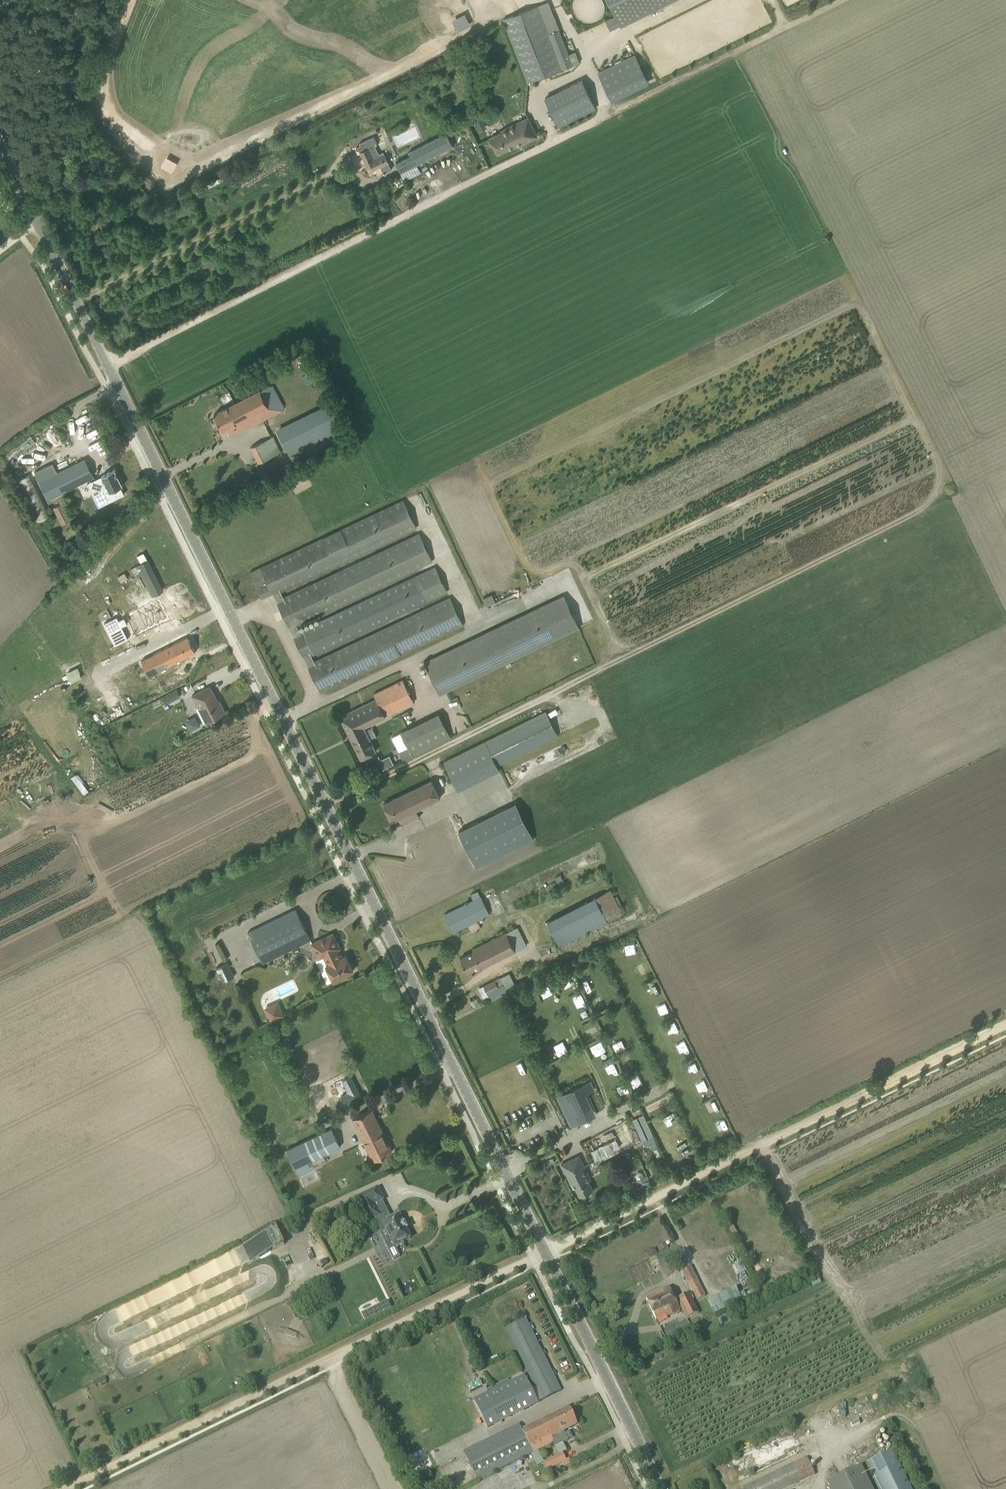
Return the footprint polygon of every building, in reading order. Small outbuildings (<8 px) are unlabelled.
[(621,26),(673,0),(608,0),(621,26)] [(502,19),(527,83),(573,65),(548,1),(502,19)] [(597,73),(611,102),(649,84),(635,54),(597,73)] [(545,98),(559,126),(596,108),(582,80),(545,98)] [(480,117),(473,120),(478,131),(485,127),(480,117)] [(528,117),(500,131),(501,132),(489,138),(497,154),(515,146),(515,147),(537,137),(528,117)] [(420,173),(416,165),(452,146),(445,132),(408,152),(410,156),(396,163),(405,181),(420,173)] [(358,153),(354,155),(361,170),(365,168),(370,177),(376,174),(377,176),(391,169),(382,152),(378,154),(374,145),(384,141),(381,134),(359,143),(360,146),(356,148),(358,153)] [(214,414),(223,431),(227,428),(231,436),(282,410),(269,385),(214,414)] [(321,406),(274,426),(288,457),(335,436),(321,406)] [(249,448),(257,463),(281,452),(273,437),(249,448)] [(34,471),(47,500),(94,477),(85,458),(57,472),(52,462),(34,471)] [(94,494),(93,495),(99,506),(124,494),(120,486),(123,485),(115,469),(101,476),(100,477),(95,479),(94,480),(100,492),(94,495),(94,494)] [(17,480),(36,519),(50,513),(31,474),(17,480)] [(314,661),(311,656),(299,630),(297,626),(283,597),(281,592),(416,528),(403,499),(249,573),(262,600),(274,594),(277,602),(277,603),(288,626),(289,626),(294,637),(293,637),(302,656),(303,656),(307,664),(314,661)] [(53,507),(59,519),(68,514),(62,503),(53,507)] [(418,533),(283,597),(297,626),(432,562),(418,533)] [(72,543),(76,549),(86,543),(82,537),(72,543)] [(147,560),(135,566),(151,597),(163,591),(147,560)] [(299,630),(311,656),(447,592),(434,566),(299,630)] [(121,582),(127,578),(124,573),(118,577),(121,582)] [(125,581),(108,592),(112,596),(128,585),(125,581)] [(491,593),(482,597),(485,605),(494,601),(491,593)] [(579,627),(564,595),(424,662),(439,694),(579,627)] [(320,692),(462,624),(449,597),(314,661),(307,664),(308,666),(308,667),(320,692)] [(157,599),(123,615),(131,632),(166,617),(157,599)] [(117,616),(104,623),(115,645),(128,638),(122,626),(127,624),(124,618),(124,617),(123,618),(124,618),(119,620),(118,620),(117,616)] [(187,637),(143,659),(151,674),(159,670),(157,665),(163,661),(166,666),(195,652),(188,637),(187,637)] [(66,673),(71,682),(82,677),(77,667),(66,673)] [(384,715),(412,701),(402,680),(373,694),(375,699),(340,716),(361,759),(376,751),(364,727),(385,716),(384,715)] [(196,708),(203,723),(226,712),(219,699),(217,700),(210,686),(191,695),(197,707),(196,708)] [(165,703),(172,700),(169,694),(162,697),(165,703)] [(546,711),(485,741),(497,765),(558,735),(546,711)] [(403,760),(412,756),(401,732),(391,737),(403,760)] [(389,754),(380,758),(377,754),(370,757),(378,771),(393,763),(389,754)] [(416,809),(440,797),(431,780),(383,803),(392,821),(403,815),(407,823),(419,817),(416,809)] [(516,803),(458,831),(476,867),(533,839),(516,803)] [(508,873),(511,881),(536,871),(534,864),(508,873)] [(560,874),(555,877),(559,886),(565,884),(560,874)] [(470,894),(473,900),(445,914),(453,931),(467,925),(471,933),(480,928),(477,921),(489,914),(478,891),(470,894)] [(547,921),(559,945),(607,921),(596,898),(547,921)] [(247,932),(262,963),(311,939),(296,908),(247,932)] [(505,957),(515,952),(515,951),(526,946),(517,927),(472,949),(474,951),(460,958),(467,972),(481,965),(482,968),(499,959),(498,958),(504,955),(505,957)] [(338,948),(340,948),(333,933),(311,943),(318,959),(323,956),(326,965),(325,965),(333,981),(339,978),(340,980),(348,976),(347,973),(353,970),(345,955),(342,956),(338,948)] [(628,944),(631,955),(640,953),(637,942),(628,944)] [(215,967),(222,982),(234,976),(227,962),(215,967)] [(561,982),(565,987),(573,980),(569,975),(561,982)] [(488,995),(490,999),(507,991),(500,977),(479,987),(484,997),(488,995)] [(573,997),(580,1009),(587,1005),(580,993),(573,997)] [(525,1010),(532,1006),(526,997),(519,1002),(525,1010)] [(663,1014),(670,1011),(665,999),(651,1006),(655,1014),(661,1011),(663,1014)] [(283,1014),(277,1002),(264,1008),(270,1021),(283,1014)] [(539,1017),(529,1021),(533,1030),(543,1025),(539,1017)] [(603,1026),(607,1034),(615,1030),(611,1021),(603,1026)] [(602,1040),(592,1044),(595,1053),(605,1049),(602,1040)] [(677,1045),(683,1053),(689,1049),(683,1040),(677,1045)] [(688,1064),(690,1072),(699,1070),(696,1062),(688,1064)] [(633,1087),(639,1084),(635,1077),(630,1080),(633,1087)] [(590,1081),(557,1096),(571,1126),(580,1121),(571,1101),(595,1090),(590,1081)] [(699,1094),(708,1091),(705,1081),(696,1083),(699,1094)] [(351,1119),(372,1161),(392,1151),(371,1109),(351,1119)] [(725,1120),(716,1123),(719,1133),(728,1129),(725,1120)] [(619,1149),(630,1145),(622,1127),(587,1143),(596,1161),(620,1150),(619,1149)] [(331,1128),(286,1149),(299,1176),(315,1168),(311,1160),(318,1157),(340,1147),(331,1128)] [(644,1146),(651,1143),(655,1141),(653,1136),(648,1138),(646,1139),(642,1141),(644,1146)] [(589,1180),(591,1179),(584,1165),(578,1169),(573,1158),(561,1164),(573,1188),(575,1187),(579,1196),(584,1193),(585,1196),(590,1193),(588,1191),(593,1189),(589,1180)] [(380,1216),(374,1205),(383,1200),(377,1188),(356,1198),(368,1222),(380,1216)] [(386,1230),(381,1232),(385,1240),(384,1241),(393,1260),(399,1257),(395,1248),(403,1244),(402,1242),(410,1238),(399,1216),(391,1220),(383,1224),(386,1230)] [(265,1234),(254,1239),(259,1248),(250,1252),(253,1257),(272,1247),(265,1234)] [(688,1284),(696,1301),(705,1296),(697,1279),(688,1284)] [(680,1311),(669,1288),(646,1299),(656,1320),(672,1312),(673,1314),(680,1311)] [(677,1300),(686,1320),(699,1314),(689,1294),(677,1300)] [(378,1297),(358,1305),(360,1311),(380,1303),(378,1297)] [(363,1320),(390,1309),(387,1301),(360,1312),(363,1320)] [(523,1320),(505,1329),(506,1330),(516,1350),(535,1388),(541,1401),(560,1391),(554,1378),(525,1319),(523,1320)] [(672,1327),(676,1335),(691,1328),(687,1320),(672,1327)] [(675,1344),(669,1347),(671,1352),(677,1349),(675,1344)] [(474,1399),(473,1400),(487,1429),(524,1411),(523,1408),(537,1401),(532,1390),(524,1375),(509,1382),(508,1379),(487,1390),(488,1392),(474,1399)] [(544,1463),(544,1462),(538,1451),(553,1444),(554,1447),(568,1440),(563,1431),(577,1424),(568,1408),(522,1431),(519,1424),(463,1452),(477,1481),(531,1454),(537,1466),(544,1463)] [(881,1488),(911,1488),(893,1450),(868,1462),(881,1488)] [(562,1453),(544,1462),(544,1463),(548,1471),(566,1461),(562,1453)] [(814,1475),(806,1457),(743,1488),(785,1488),(814,1475)] [(831,1488),(872,1488),(860,1465),(827,1481),(831,1488)]
